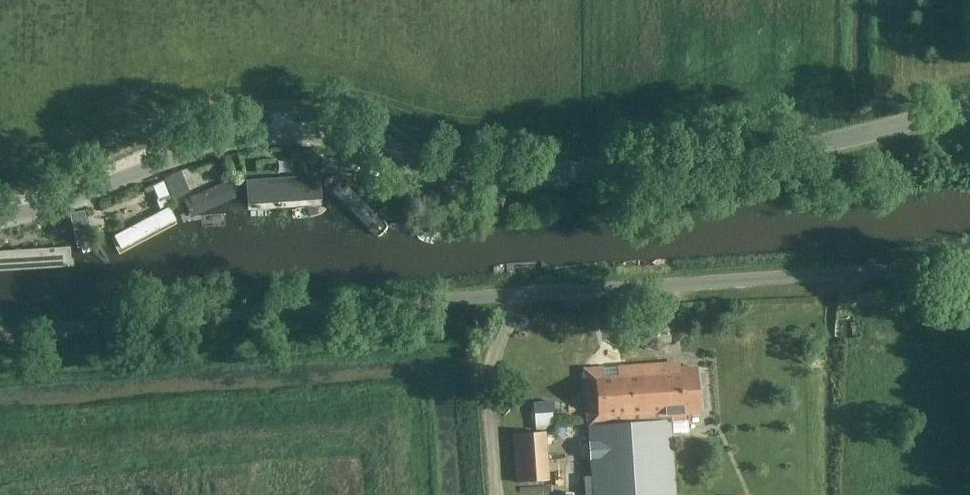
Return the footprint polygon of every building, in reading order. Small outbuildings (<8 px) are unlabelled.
[(319,156),(319,169),(332,169),(332,157),(319,156)] [(323,187),(378,242),(391,229),(337,174),(323,187)] [(322,203),(320,176),(247,180),(249,208),(322,203)] [(180,179),(168,184),(173,200),(187,195),(180,179)] [(235,196),(228,181),(183,202),(190,216),(235,196)] [(161,182),(146,187),(153,205),(167,200),(161,182)] [(178,224),(171,207),(109,239),(119,255),(178,224)] [(74,251),(0,254),(0,274),(74,270),(74,251)] [(592,494),(674,494),(669,419),(682,417),(682,412),(698,411),(695,366),(673,367),(673,362),(583,368),(592,494)] [(545,431),(512,433),(515,482),(549,479),(545,431)]
